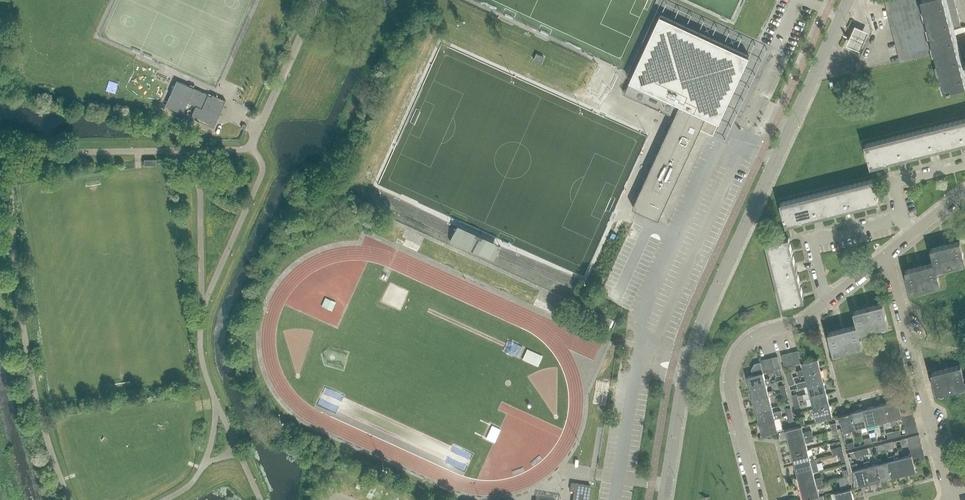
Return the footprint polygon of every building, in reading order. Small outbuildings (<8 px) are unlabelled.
[(896,43),(900,61),(935,52),(944,89),(947,88),(948,89),(951,88),(951,87),(964,83),(962,72),(964,72),(964,60),(960,62),(956,43),(952,28),(961,26),(954,0),(884,0),(896,43)] [(660,15),(624,93),(674,117),(632,207),(659,219),(700,128),(713,134),(749,56),(660,15)] [(868,31),(855,25),(847,44),(860,49),(868,31)] [(537,52),(534,58),(542,62),(544,56),(537,52)] [(176,80),(165,106),(183,113),(188,102),(195,106),(190,117),(213,127),(225,100),(212,94),(211,96),(207,95),(207,94),(193,88),(193,86),(193,85),(190,84),(189,84),(188,86),(176,80)] [(964,143),(958,121),(927,128),(933,151),(964,143)] [(933,151),(927,128),(896,136),(902,159),(933,151)] [(902,159),(896,136),(865,144),(864,144),(870,167),(871,167),(902,159)] [(688,159),(696,163),(703,145),(695,142),(688,159)] [(842,187),(848,209),(879,201),(879,202),(880,201),(874,178),(873,178),(873,179),(842,187)] [(848,209),(842,187),(811,195),(817,217),(848,209)] [(817,217),(811,195),(781,202),(780,202),(786,226),(787,226),(787,225),(817,217)] [(774,274),(796,268),(788,238),(789,238),(789,237),(765,243),(766,243),(774,274)] [(937,270),(964,263),(964,262),(960,241),(945,245),(930,249),(934,263),(936,271),(937,270)] [(940,284),(937,270),(936,271),(934,263),(920,267),(905,270),(911,292),(940,284)] [(796,268),(774,274),(781,305),(805,299),(804,299),(796,268)] [(860,333),(860,332),(889,325),(883,304),(868,307),(853,311),(857,325),(858,325),(860,333)] [(864,346),(860,332),(860,333),(858,325),(857,325),(843,329),(828,333),(834,354),(864,346)] [(520,355),(524,345),(509,338),(504,348),(520,355)] [(802,362),(798,351),(798,352),(793,353),(793,352),(796,364),(802,362)] [(796,364),(793,352),(792,353),(787,354),(790,365),(796,364)] [(790,365),(787,354),(786,354),(787,354),(782,356),(782,355),(781,355),(784,367),(790,365)] [(774,369),(775,369),(781,368),(778,356),(777,356),(777,357),(772,358),(771,358),(772,358),(774,369)] [(765,360),(766,360),(769,371),(774,369),(772,358),(767,359),(765,359),(765,360)] [(802,362),(803,369),(797,370),(798,376),(805,374),(821,370),(818,358),(802,362)] [(760,361),(760,362),(763,372),(769,371),(766,360),(765,360),(761,361),(761,360),(760,361)] [(763,372),(760,362),(754,363),(751,369),(753,375),(747,376),(750,388),(766,384),(771,383),(770,378),(765,379),(763,372)] [(964,387),(964,382),(964,379),(961,365),(946,369),(931,372),(937,394),(964,387)] [(805,374),(806,380),(796,382),(798,388),(808,386),(824,381),(821,370),(805,374)] [(808,386),(809,392),(803,394),(804,399),(811,397),(827,393),(824,381),(808,386)] [(753,400),(769,396),(774,394),(773,390),(768,391),(766,384),(750,388),(753,400)] [(830,405),(827,393),(811,397),(814,409),(830,405)] [(753,400),(756,411),(772,407),(769,396),(753,400)] [(890,419),(892,426),(897,424),(895,418),(902,416),(900,410),(898,400),(886,403),(890,419)] [(886,403),(874,406),(878,422),(878,423),(879,426),(884,425),(883,421),(890,419),(886,403)] [(833,416),(830,405),(814,409),(817,421),(833,416)] [(863,410),(867,426),(878,423),(878,422),(874,406),(863,410)] [(759,423),(775,419),(782,417),(780,411),(774,413),(772,407),(756,411),(759,423)] [(900,410),(902,416),(914,413),(913,413),(912,408),(912,407),(900,410)] [(862,433),(861,430),(861,427),(867,426),(863,410),(851,413),(855,428),(857,435),(862,433)] [(839,416),(843,432),(845,436),(850,435),(849,430),(855,428),(851,413),(839,416)] [(914,414),(914,413),(902,416),(903,422),(915,419),(914,419),(913,414),(914,414)] [(778,431),(775,419),(759,423),(762,435),(778,431)] [(915,419),(903,422),(905,428),(916,425),(916,424),(916,425),(915,420),(915,419)] [(916,425),(905,428),(906,434),(918,431),(918,430),(917,430),(916,426),(917,426),(916,425)] [(801,426),(799,426),(786,430),(789,442),(813,435),(812,430),(803,432),(801,426)] [(813,435),(789,442),(791,453),(807,449),(806,443),(814,441),(813,435)] [(919,435),(907,438),(909,444),(920,441),(920,440),(919,436),(919,435)] [(910,449),(922,446),(921,446),(920,441),(921,441),(920,441),(909,444),(910,449)] [(922,446),(910,449),(912,455),(924,452),(923,451),(922,447),(922,446)] [(813,455),(809,456),(807,449),(791,453),(794,465),(815,460),(813,455)] [(862,455),(861,450),(854,452),(856,459),(863,458),(862,455)] [(896,455),(892,456),(887,458),(888,461),(893,477),(904,474),(900,458),(898,451),(895,452),(896,455)] [(912,455),(913,461),(925,458),(924,458),(923,453),(924,453),(924,452),(912,455)] [(916,471),(913,461),(912,455),(900,458),(904,474),(916,471)] [(876,460),(877,464),(881,480),(893,477),(888,461),(882,463),(881,458),(876,460)] [(817,459),(815,460),(794,465),(797,476),(813,472),(820,471),(817,459)] [(877,464),(871,466),(869,460),(864,462),(865,467),(869,483),(881,480),(877,464)] [(852,464),(856,481),(858,486),(869,483),(865,467),(859,469),(857,463),(852,464)] [(813,472),(797,476),(800,488),(822,482),(825,481),(823,476),(815,478),(813,472)] [(589,486),(591,486),(591,485),(575,483),(571,482),(570,490),(575,491),(573,499),(587,499),(589,486)] [(822,482),(800,488),(803,499),(806,499),(819,496),(817,489),(824,487),(822,482)] [(835,493),(837,499),(854,499),(851,488),(835,493)]
